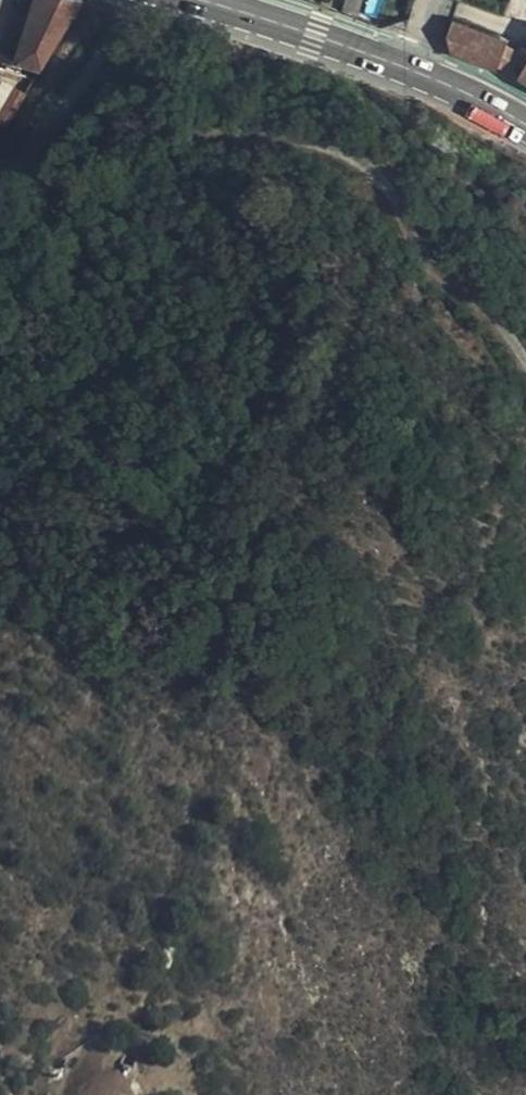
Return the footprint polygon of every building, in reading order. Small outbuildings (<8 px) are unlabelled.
[(82,0),(39,0),(19,65),(40,72),(82,0)] [(449,33),(452,52),(500,69),(501,65),(507,47),(510,39),(455,18),(449,33)] [(507,47),(501,65),(521,76),(525,68),(525,57),(507,47)] [(2,123),(9,127),(28,92),(22,89),(2,123)] [(103,1058),(87,1063),(69,1076),(59,1092),(59,1094),(161,1094),(160,1088),(150,1074),(133,1062),(103,1058)]
